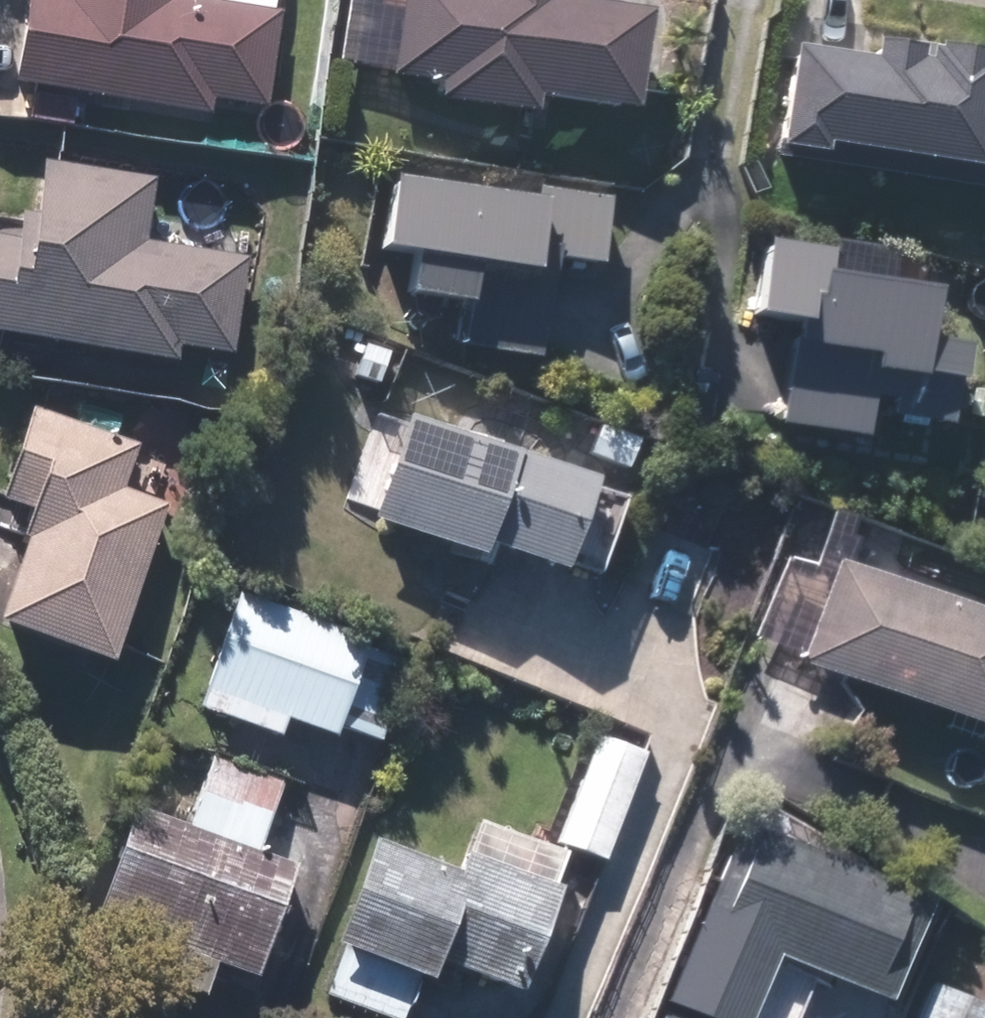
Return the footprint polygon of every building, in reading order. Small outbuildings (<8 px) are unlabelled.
[(14,82),(209,115),(212,96),(265,105),(280,14),(197,0),(28,0),(14,82)] [(394,75),(443,83),(442,95),(533,109),(535,97),(635,112),(650,15),(555,0),(405,0),(394,75)] [(777,156),(984,190),(984,60),(928,51),(926,64),(916,62),(918,51),(874,44),(871,62),(794,50),(777,156)] [(174,361),(177,343),(233,352),(248,258),(145,241),(155,181),(48,163),(39,216),(22,213),(18,238),(0,235),(0,332),(174,361)] [(540,200),(394,177),(382,248),(415,253),(408,294),(469,304),(463,343),(540,355),(555,258),(597,264),(607,200),(542,190),(540,200)] [(827,253),(766,244),(755,316),(797,322),(782,424),(866,437),(870,414),(948,426),(955,380),(960,381),(965,347),(924,340),(932,290),(823,274),(827,253)] [(112,663),(168,505),(121,488),(136,447),(30,409),(0,494),(0,498),(29,509),(20,535),(26,538),(0,611),(0,623),(112,663)] [(411,417),(375,518),(481,555),(485,541),(563,568),(565,563),(595,573),(621,499),(591,488),(594,481),(411,417)] [(803,661),(984,726),(984,614),(838,562),(803,661)] [(369,640),(240,593),(199,705),(279,734),(285,718),(334,736),(338,725),(378,739),(406,663),(366,648),(369,640)] [(598,733),(559,840),(605,857),(644,750),(598,733)] [(190,828),(260,853),(285,782),(214,754),(190,828)] [(190,828),(134,808),(83,949),(203,991),(214,960),(254,974),(293,865),(260,853),(190,828)] [(339,942),(347,945),(328,993),(392,1017),(403,1017),(420,973),(432,977),(438,962),(517,992),(557,887),(553,885),(565,855),(480,822),(460,873),(378,841),(339,942)] [(718,1017),(759,1017),(784,956),(898,1000),(937,902),(741,825),(672,1000),(718,1017)] [(930,985),(916,1017),(984,1017),(984,1009),(930,985)]
